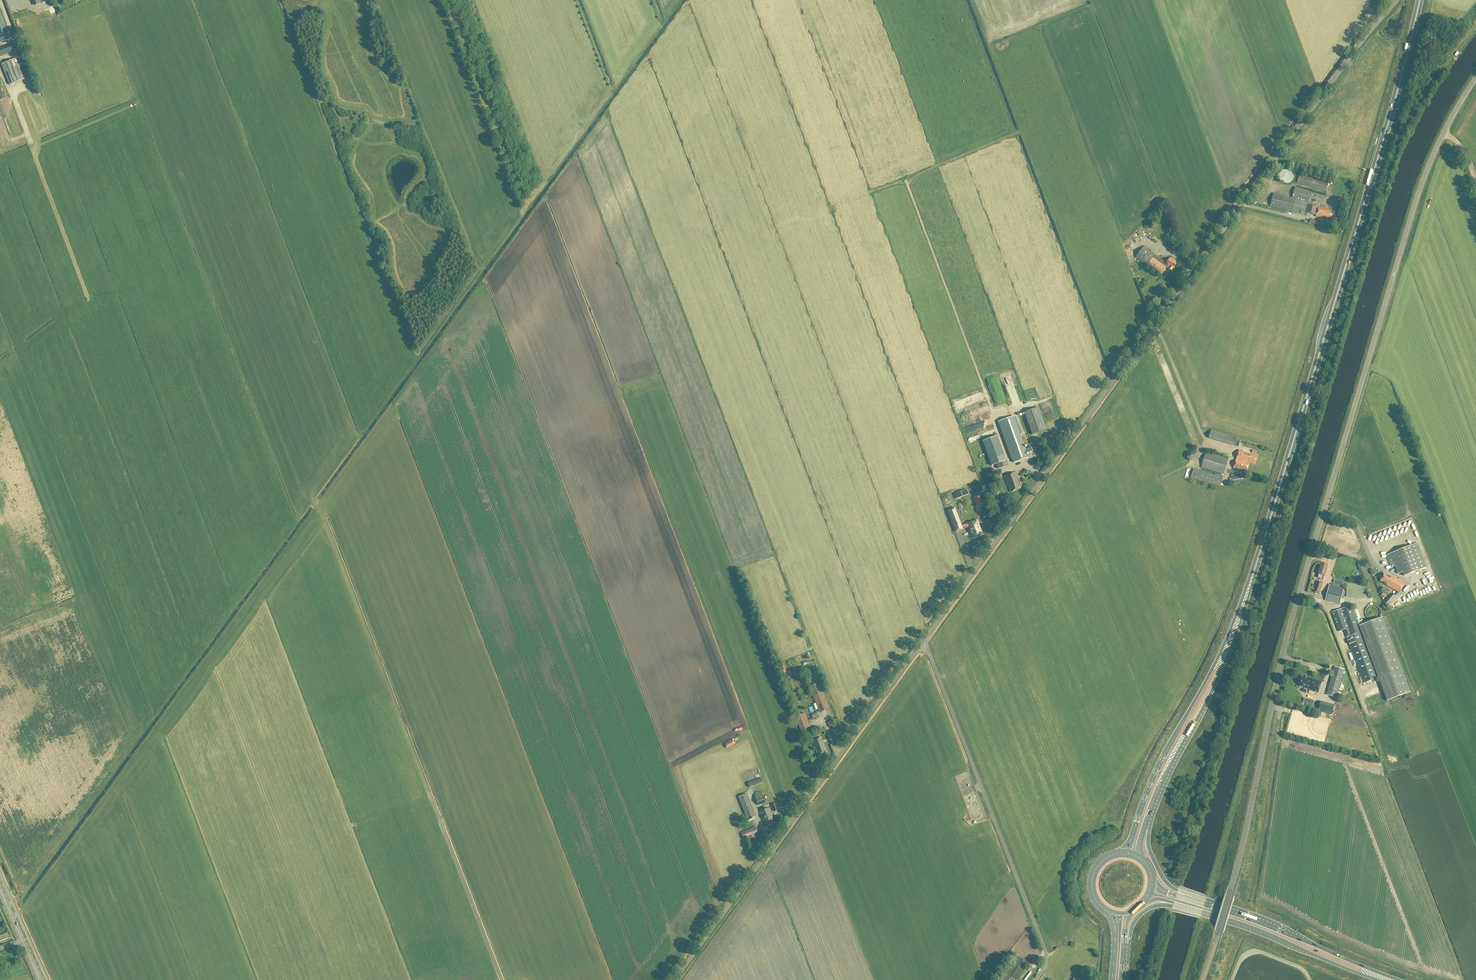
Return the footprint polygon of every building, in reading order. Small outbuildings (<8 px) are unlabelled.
[(1,42),(9,39),(7,36),(8,36),(0,14),(0,40),(1,42)] [(11,43),(0,47),(0,55),(0,56),(14,50),(11,43)] [(26,78),(18,58),(2,64),(10,85),(26,78)] [(1292,170),(1291,170),(1291,169),(1290,169),(1290,168),(1289,168),(1288,168),(1287,167),(1286,167),(1285,167),(1284,168),(1283,168),(1282,168),(1282,169),(1281,169),(1280,170),(1279,171),(1279,172),(1278,173),(1278,174),(1278,175),(1278,176),(1278,177),(1279,178),(1279,179),(1280,180),(1281,181),(1282,182),(1283,182),(1283,183),(1284,183),(1285,183),(1286,183),(1287,183),(1288,183),(1289,183),(1289,182),(1290,182),(1291,182),(1291,181),(1292,181),(1292,180),(1293,179),(1293,178),(1294,177),(1294,176),(1294,175),(1294,174),(1294,173),(1293,172),(1293,171),(1292,170)] [(1322,180),(1300,174),(1297,183),(1326,191),(1330,179),(1323,178),(1322,180)] [(1295,187),(1292,198),(1274,193),(1271,206),(1304,215),(1307,215),(1308,213),(1316,215),(1316,217),(1327,220),(1328,218),(1331,219),(1333,212),(1329,211),(1329,209),(1319,206),(1320,203),(1310,201),(1311,198),(1324,202),(1325,196),(1312,192),(1295,187)] [(1167,263),(1144,247),(1136,257),(1161,276),(1166,267),(1168,265),(1170,266),(1168,269),(1171,272),(1173,269),(1178,263),(1171,258),(1167,263)] [(1046,429),(1038,407),(1024,412),(1032,434),(1046,429)] [(1013,416),(999,421),(1014,463),(1028,458),(1027,456),(1034,454),(1031,448),(1025,450),(1013,416)] [(1237,438),(1212,430),(1209,438),(1234,445),(1237,438)] [(970,440),(972,445),(984,440),(982,435),(970,440)] [(1008,465),(1004,455),(997,436),(988,440),(995,459),(998,469),(1008,465)] [(1239,450),(1234,468),(1247,472),(1250,463),(1255,465),(1258,456),(1239,450)] [(1228,459),(1206,453),(1202,467),(1224,474),(1228,459)] [(1223,478),(1194,469),(1191,478),(1220,487),(1223,478)] [(1015,472),(1004,476),(1010,492),(1021,488),(1021,487),(1018,477),(1017,477),(1015,472)] [(979,486),(971,489),(973,493),(974,493),(974,495),(973,495),(974,498),(982,495),(979,486)] [(1003,504),(999,492),(995,494),(999,506),(1003,504)] [(976,512),(972,502),(969,503),(968,501),(966,501),(971,514),(976,512)] [(961,526),(960,523),(954,508),(947,511),(953,526),(955,532),(962,529),(961,526)] [(981,539),(975,525),(965,529),(971,543),(974,542),(981,539)] [(1372,544),(1369,547),(1374,551),(1377,547),(1372,543),(1374,541),(1369,537),(1367,540),(1372,544)] [(1387,555),(1391,567),(1395,566),(1398,574),(1403,572),(1404,576),(1427,567),(1417,543),(1387,555)] [(1323,579),(1324,575),(1325,576),(1328,568),(1327,567),(1328,564),(1322,563),(1321,566),(1321,565),(1318,573),(1319,574),(1318,578),(1323,579)] [(1386,585),(1400,592),(1405,583),(1391,576),(1391,577),(1385,573),(1381,581),(1387,584),(1386,585)] [(1319,593),(1322,585),(1323,583),(1317,581),(1314,592),(1319,593)] [(1367,584),(1347,583),(1346,597),(1366,598),(1367,591),(1367,584)] [(1325,600),(1340,604),(1344,588),(1329,584),(1325,600)] [(1392,593),(1384,602),(1388,606),(1396,597),(1392,593)] [(1378,678),(1351,605),(1332,612),(1339,631),(1344,630),(1364,683),(1378,678)] [(1387,701),(1411,692),(1383,617),(1359,626),(1387,701)] [(1327,695),(1336,697),(1342,678),(1332,675),(1327,695)] [(1298,686),(1300,686),(1300,687),(1302,688),(1303,687),(1309,689),(1309,690),(1318,692),(1321,682),(1310,679),(1301,677),(1298,686)] [(822,693),(814,696),(820,712),(829,709),(822,693)] [(1321,703),(1319,711),(1331,715),(1333,706),(1321,703)] [(796,716),(798,720),(803,735),(812,731),(805,713),(796,716)] [(821,737),(812,741),(818,755),(827,752),(821,737)] [(725,743),(727,748),(734,744),(732,740),(725,743)] [(965,783),(964,781),(972,778),(971,772),(957,777),(962,792),(964,791),(962,784),(965,783)] [(751,781),(752,785),(763,782),(762,777),(751,781)] [(738,797),(746,815),(747,819),(756,816),(746,793),(738,797)] [(775,822),(777,821),(775,817),(773,818),(769,807),(760,811),(765,826),(775,822)] [(755,827),(742,832),(744,838),(758,832),(755,827)] [(1019,957),(1002,979),(1016,979),(1028,964),(1019,957)] [(1031,968),(1034,970),(1040,961),(1037,959),(1031,968)] [(1032,973),(1029,971),(1023,979),(1028,979),(1032,973)]
